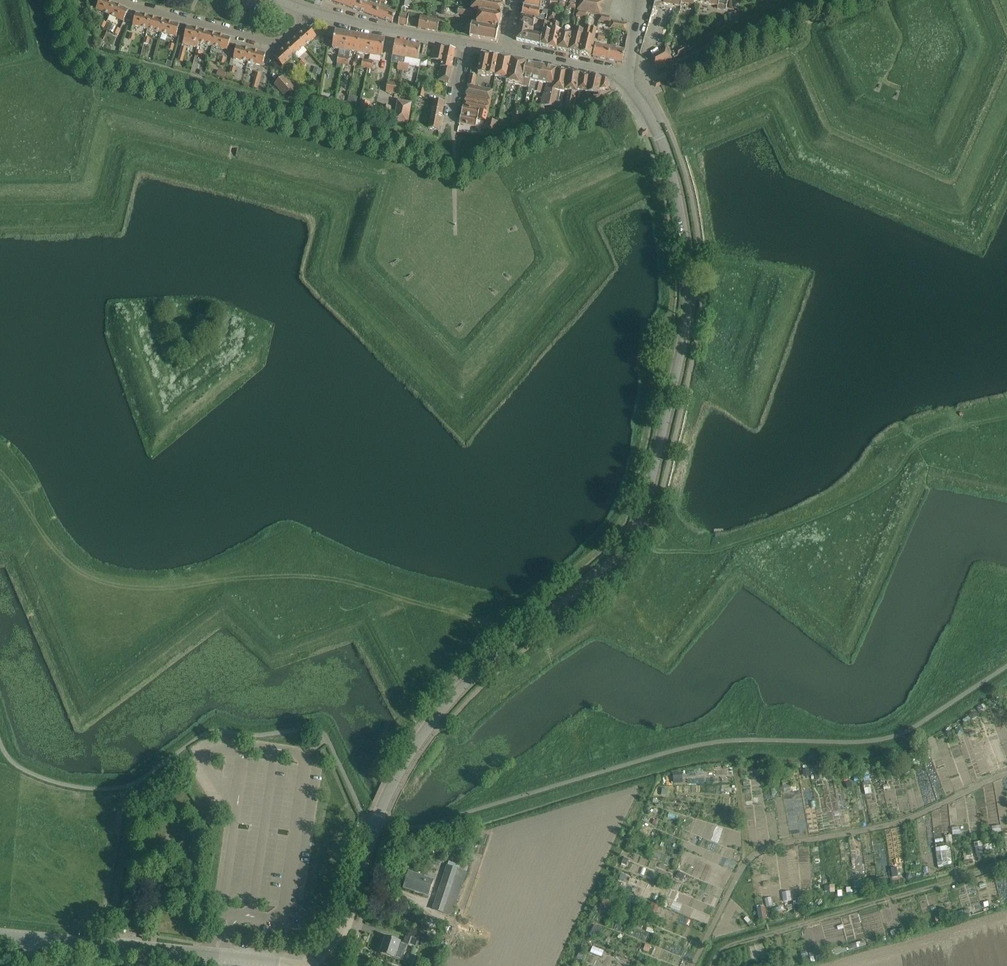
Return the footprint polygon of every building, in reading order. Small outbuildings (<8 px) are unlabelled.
[(110,15),(115,4),(106,0),(100,0),(96,9),(110,15)] [(359,11),(363,0),(345,0),(343,5),(359,11)] [(359,11),(375,17),(379,7),(381,2),(381,0),(363,0),(359,11)] [(410,0),(409,0),(402,0),(401,7),(403,8),(402,12),(405,12),(406,9),(408,9),(409,7),(411,7),(413,1),(410,0)] [(471,10),(501,15),(503,5),(484,2),(477,0),(474,0),(471,10)] [(524,6),(539,9),(540,9),(542,0),(525,0),(524,6)] [(600,15),(601,15),(602,9),(600,9),(602,3),(603,3),(604,0),(580,0),(577,10),(589,12),(600,15)] [(694,2),(718,6),(717,9),(726,10),(728,0),(694,0),(694,2)] [(129,10),(115,4),(110,15),(124,22),(129,10)] [(538,15),(539,9),(524,6),(522,15),(532,16),(543,19),(544,16),(538,15)] [(396,13),(379,7),(375,17),(392,23),(396,13)] [(479,14),(476,26),(498,30),(501,15),(471,10),(459,8),(457,14),(473,17),(474,13),(479,14)] [(407,26),(408,17),(406,17),(406,13),(400,12),(398,24),(407,26)] [(133,25),(147,29),(151,17),(136,13),(133,25)] [(437,32),(439,21),(428,19),(428,17),(420,15),(418,28),(437,32)] [(610,17),(601,15),(600,15),(598,21),(610,24),(611,20),(610,17)] [(519,26),(528,27),(534,28),(536,19),(521,16),(519,26)] [(147,29),(162,33),(165,21),(151,17),(147,29)] [(611,20),(610,24),(610,27),(625,31),(628,24),(611,20)] [(180,25),(165,21),(162,33),(176,37),(180,25)] [(552,25),(548,24),(547,31),(543,30),(542,31),(541,36),(540,45),(548,47),(551,33),(552,33),(554,25),(553,24),(554,21),(553,21),(552,25)] [(559,23),(554,21),(553,24),(554,25),(552,33),(551,33),(548,47),(557,49),(561,31),(556,30),(556,29),(558,28),(559,23)] [(104,28),(104,29),(110,31),(112,25),(107,22),(107,23),(104,28)] [(539,30),(542,31),(543,30),(547,31),(548,24),(548,23),(545,22),(543,27),(539,30)] [(496,41),(498,30),(476,26),(471,25),(471,27),(469,37),(496,41)] [(516,40),(525,42),(528,27),(519,26),(516,40)] [(584,37),(580,54),(591,56),(593,46),(597,28),(590,27),(586,26),(585,29),(584,37)] [(197,48),(199,42),(202,30),(187,27),(183,44),(197,48)] [(308,27),(297,37),(305,46),(316,36),(308,27)] [(525,42),(540,45),(541,36),(532,34),(534,28),(528,27),(525,42)] [(570,52),(580,54),(584,37),(585,29),(575,27),(572,42),(570,52)] [(199,42),(213,46),(216,34),(202,30),(199,42)] [(345,51),(348,33),(335,31),(332,48),(345,51)] [(561,31),(557,49),(568,52),(572,34),(562,32),(561,31)] [(136,38),(134,38),(135,34),(131,33),(129,42),(128,45),(134,46),(134,43),(135,43),(136,38)] [(360,35),(348,33),(345,51),(344,56),(343,64),(348,65),(351,51),(357,53),(360,35)] [(216,34),(213,46),(228,50),(231,38),(216,34)] [(372,38),(360,35),(357,53),(369,55),(372,38)] [(150,39),(145,37),(141,55),(146,56),(150,39)] [(305,46),(297,37),(285,47),(294,57),(305,46)] [(385,40),(372,38),(369,55),(382,57),(385,40)] [(393,56),(405,58),(408,44),(395,41),(393,56)] [(404,64),(403,71),(408,72),(409,66),(418,67),(420,61),(418,60),(419,56),(420,46),(408,44),(405,58),(406,58),(405,64),(404,64)] [(593,57),(607,60),(610,47),(595,44),(593,57)] [(677,56),(689,49),(686,45),(675,51),(677,56)] [(234,58),(248,62),(251,50),(237,46),(234,58)] [(442,62),(441,67),(451,69),(455,50),(434,46),(430,59),(442,62)] [(283,66),(294,57),(285,47),(274,57),(283,66)] [(625,51),(610,47),(607,60),(622,63),(625,51)] [(672,58),(667,50),(666,47),(660,51),(660,52),(650,57),(653,63),(652,64),(654,68),(672,58)] [(266,54),(251,50),(248,62),(263,66),(266,54)] [(495,77),(499,58),(490,56),(482,55),(478,73),(487,75),(488,75),(495,77)] [(512,60),(499,58),(495,77),(507,79),(506,83),(507,83),(512,60)] [(525,63),(512,60),(507,83),(520,86),(525,63)] [(533,65),(525,63),(520,86),(528,88),(533,65)] [(542,67),(533,65),(528,88),(527,94),(531,94),(532,91),(534,91),(536,82),(539,83),(542,67)] [(315,67),(313,73),(319,75),(322,69),(315,67)] [(440,73),(450,76),(451,69),(441,67),(440,73)] [(541,105),(549,107),(557,70),(542,67),(539,83),(536,82),(534,91),(534,92),(540,93),(542,84),(546,84),(541,105)] [(218,70),(216,77),(223,79),(225,72),(218,70)] [(568,72),(557,70),(549,107),(558,108),(560,92),(564,92),(564,91),(568,72)] [(580,75),(568,72),(564,91),(568,92),(565,109),(574,106),(580,75)] [(448,82),(450,76),(440,73),(438,80),(448,82)] [(295,91),(280,75),(271,83),(281,93),(285,89),(290,95),(295,91)] [(590,77),(580,75),(574,106),(592,98),(590,94),(587,93),(590,77)] [(598,95),(599,90),(601,80),(590,77),(587,93),(590,94),(598,95)] [(604,80),(601,80),(599,90),(608,89),(609,83),(607,81),(604,80)] [(386,92),(399,94),(401,84),(388,82),(386,92)] [(465,95),(491,100),(492,93),(467,86),(465,95)] [(488,111),(491,100),(465,95),(459,123),(475,127),(479,110),(488,112),(488,111)] [(335,99),(321,96),(320,104),(333,106),(335,99)] [(445,102),(436,100),(434,100),(428,129),(439,131),(445,102)] [(339,101),(338,111),(345,112),(347,102),(339,101)] [(398,101),(394,121),(407,123),(411,104),(398,101)] [(361,102),(359,115),(367,116),(370,103),(361,102)] [(357,106),(348,104),(347,113),(355,114),(357,106)] [(383,106),(381,119),(388,120),(390,107),(383,106)] [(512,124),(518,122),(520,114),(514,113),(512,124)] [(497,125),(498,122),(486,120),(484,129),(496,132),(497,125)] [(433,909),(453,915),(469,866),(461,864),(461,865),(449,861),(448,865),(447,865),(433,909)] [(429,897),(434,880),(426,877),(427,872),(417,868),(415,873),(409,871),(403,888),(429,897)] [(381,953),(390,957),(402,961),(408,944),(416,947),(418,939),(406,936),(404,943),(386,937),(381,953)]
